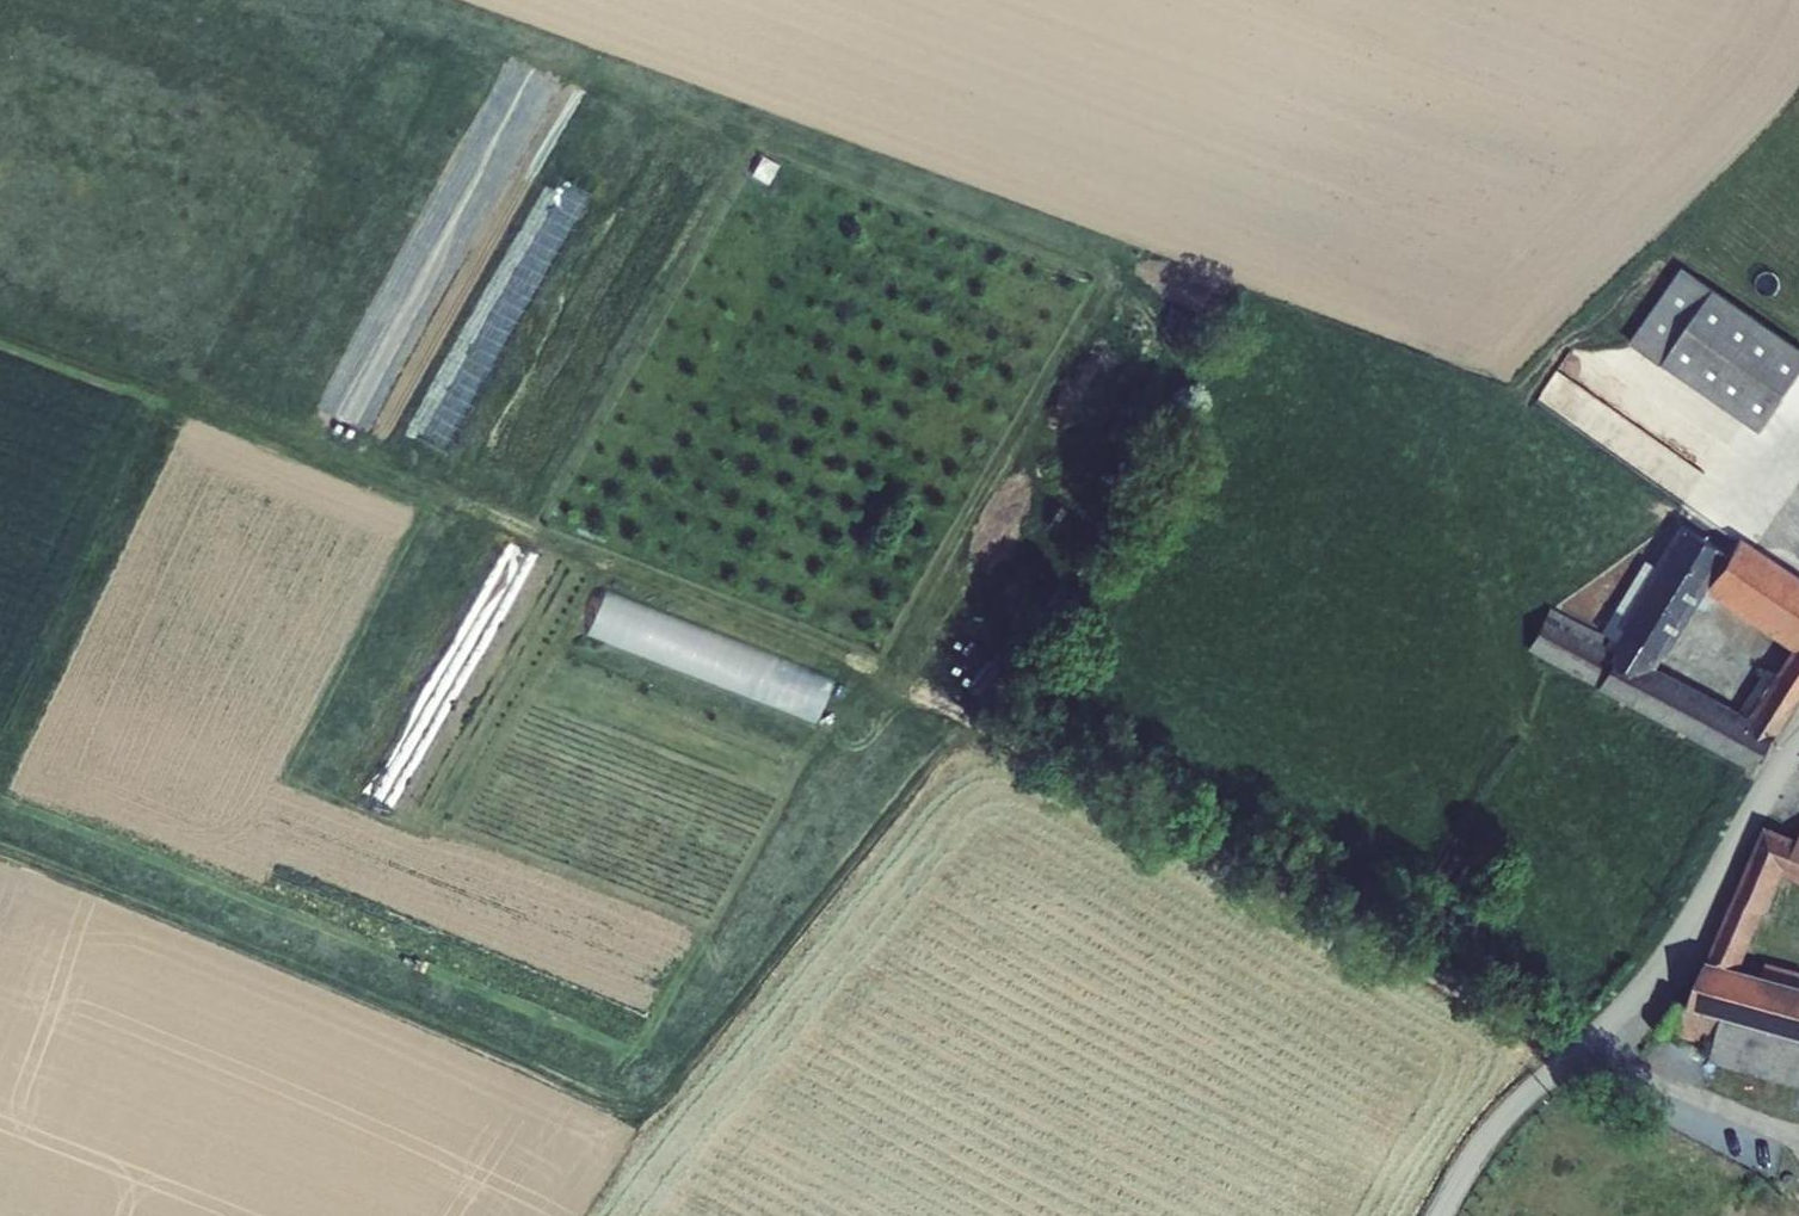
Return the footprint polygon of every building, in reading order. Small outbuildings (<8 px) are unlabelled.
[(1682,268),(1629,343),(1659,365),(1639,399),(1736,466),(1776,406),(1798,421),(1798,351),(1682,268)] [(1549,609),(1527,651),(1597,687),(1595,690),(1748,769),(1770,734),(1772,735),(1798,693),(1798,578),(1738,538),(1725,555),(1677,524),(1651,567),(1643,562),(1613,610),(1614,612),(1601,632),(1608,637),(1607,639),(1549,609)] [(782,694),(794,652),(602,595),(590,637),(782,694)] [(1797,840),(1764,827),(1687,1008),(1676,1005),(1660,1031),(1712,1046),(1709,1061),(1798,1086),(1798,973),(1765,964),(1761,976),(1739,969),(1762,913),(1764,913),(1779,876),(1798,885),(1798,836),(1797,840)]
